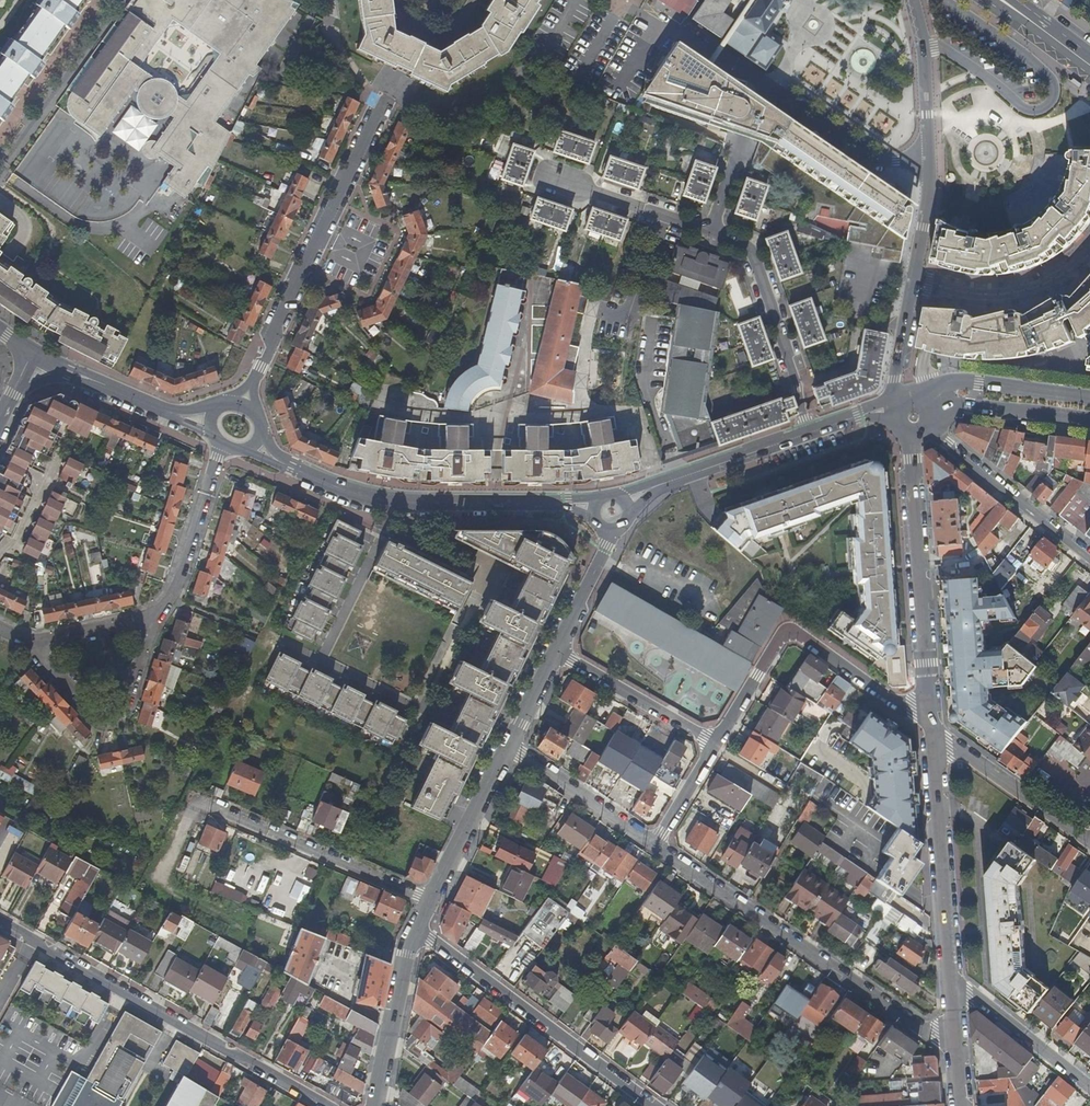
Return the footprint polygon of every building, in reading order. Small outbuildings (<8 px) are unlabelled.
[(20,86),(83,0),(40,0),(39,1),(38,0),(33,0),(31,2),(34,4),(29,10),(33,13),(17,34),(13,31),(9,38),(7,36),(6,37),(11,40),(4,50),(0,47),(0,115),(20,86)] [(171,115),(175,117),(157,141),(156,141),(154,140),(152,140),(151,140),(150,140),(148,141),(147,142),(146,143),(145,145),(144,147),(143,149),(143,151),(144,153),(145,155),(147,157),(148,158),(150,159),(152,159),(154,159),(156,158),(157,157),(159,156),(160,155),(175,166),(164,182),(186,197),(197,182),(204,187),(207,181),(214,167),(218,160),(228,140),(232,133),(217,123),(231,102),(250,75),(254,78),(263,69),(258,65),(277,39),(300,5),(290,0),(131,0),(121,14),(101,42),(79,73),(67,89),(72,93),(68,98),(68,100),(68,102),(67,104),(68,106),(68,108),(69,110),(70,112),(71,114),(72,115),(73,116),(74,118),(100,137),(135,89),(138,91),(140,88),(141,87),(142,85),(145,83),(146,82),(148,81),(150,80),(152,80),(154,79),(156,79),(148,73),(145,59),(168,27),(181,25),(212,47),(215,60),(192,92),(178,95),(178,99),(178,103),(177,105),(176,108),(174,111),(171,115)] [(362,25),(363,34),(363,35),(356,48),(387,63),(394,67),(395,64),(402,67),(410,71),(409,73),(415,77),(417,78),(425,81),(446,91),(449,84),(465,75),(484,63),(484,62),(497,54),(499,56),(508,50),(519,32),(521,33),(538,6),(535,4),(537,0),(491,0),(485,10),(489,12),(480,26),(480,27),(466,36),(465,35),(464,36),(463,36),(455,41),(452,42),(453,43),(438,52),(430,48),(423,45),(423,44),(415,40),(409,37),(408,38),(401,34),(393,31),(391,14),(393,14),(390,0),(358,0),(362,25)] [(697,0),(662,0),(687,16),(697,0)] [(692,18),(766,70),(783,44),(764,31),(780,9),(782,10),(789,0),(745,0),(752,5),(740,24),(722,11),(730,0),(705,0),(692,18)] [(178,94),(178,95),(192,92),(215,60),(212,47),(181,25),(168,27),(145,59),(148,73),(156,79),(158,79),(161,79),(164,80),(167,81),(169,82),(171,84),(173,86),(175,88),(176,90),(178,94)] [(730,125),(735,112),(736,108),(732,107),(733,106),(731,105),(733,100),(738,102),(740,98),(741,98),(741,96),(744,92),(744,88),(744,87),(743,86),(744,83),(726,76),(676,42),(655,73),(655,74),(656,76),(659,78),(656,82),(646,98),(640,94),(631,108),(649,115),(652,104),(653,104),(654,102),(659,99),(660,97),(673,106),(671,111),(729,130),(730,125)] [(811,60),(800,76),(869,123),(869,124),(887,136),(897,121),(827,74),(832,67),(825,62),(821,67),(811,60)] [(178,99),(178,95),(178,94),(176,90),(175,88),(173,86),(171,84),(169,82),(167,81),(164,80),(161,79),(158,79),(156,79),(154,79),(152,80),(150,80),(148,81),(146,82),(145,83),(142,85),(141,87),(140,88),(138,91),(138,93),(137,96),(137,98),(137,101),(138,104),(139,108),(140,110),(142,112),(144,114),(146,116),(148,117),(150,118),(153,119),(156,120),(159,120),(161,119),(164,118),(166,117),(168,116),(171,115),(174,111),(176,108),(177,105),(178,103),(178,99)] [(646,98),(656,82),(651,79),(640,94),(646,98)] [(796,142),(804,147),(812,150),(819,151),(824,154),(830,157),(832,158),(835,161),(836,163),(874,189),(875,190),(875,191),(872,194),(875,196),(875,195),(884,201),(883,202),(886,204),(888,201),(893,200),(901,206),(904,208),(905,210),(908,213),(910,203),(892,190),(889,192),(886,192),(881,189),(882,187),(883,185),(873,177),(870,176),(816,138),(813,139),(811,139),(807,137),(806,135),(808,132),(757,97),(744,88),(744,92),(741,96),(741,98),(740,98),(738,102),(733,100),(731,105),(733,106),(732,107),(736,108),(735,112),(740,114),(736,127),(730,125),(729,130),(745,136),(760,141),(762,136),(756,134),(761,121),(766,123),(767,119),(771,121),(771,120),(776,121),(791,132),(790,134),(794,137),(796,142)] [(253,101),(250,107),(254,109),(257,103),(260,97),(256,95),(253,101)] [(339,117),(329,137),(320,157),(331,162),(337,150),(341,143),(345,133),(350,122),(354,115),(360,102),(348,96),(339,117)] [(652,104),(671,111),(673,106),(660,97),(659,99),(654,102),(653,104),(652,104)] [(740,114),(735,112),(730,125),(736,127),(740,114)] [(810,200),(802,210),(847,242),(883,249),(880,260),(897,263),(899,264),(901,252),(902,249),(896,242),(897,236),(905,232),(906,226),(907,225),(908,219),(908,216),(908,213),(905,210),(904,208),(901,206),(893,200),(888,201),(886,204),(883,202),(884,201),(875,195),(875,196),(872,194),(875,191),(875,190),(874,189),(836,163),(835,161),(832,158),(830,157),(824,154),(819,151),(812,150),(804,147),(796,142),(794,137),(790,134),(791,132),(776,121),(771,120),(771,121),(767,119),(766,123),(762,136),(760,141),(768,144),(772,147),(762,161),(760,163),(758,162),(757,163),(777,177),(797,191),(810,200)] [(374,173),(369,184),(373,192),(378,208),(390,203),(384,185),(384,184),(392,167),(396,158),(402,147),(411,127),(399,121),(392,136),(390,141),(382,157),(380,161),(374,173)] [(762,136),(766,123),(761,121),(756,134),(762,136)] [(561,131),(554,151),(564,155),(571,157),(588,163),(595,143),(578,137),(561,131)] [(229,140),(226,146),(230,148),(232,143),(233,142),(236,136),(232,134),(229,140)] [(462,152),(463,152),(467,145),(468,143),(462,140),(461,143),(444,142),(443,149),(458,150),(455,155),(459,157),(462,152)] [(760,163),(762,161),(772,147),(768,144),(760,141),(754,158),(752,164),(757,163),(758,162),(760,163)] [(275,143),(272,152),(288,157),(290,148),(275,143)] [(501,178),(522,186),(526,174),(528,169),(534,151),(513,144),(507,161),(501,178)] [(943,222),(939,237),(935,254),(933,263),(946,268),(960,272),(974,275),(981,275),(989,276),(1004,275),(1013,273),(1018,272),(1032,268),(1045,262),(1058,254),(1069,246),(1078,237),(1087,227),(1089,223),(1089,154),(1073,154),(1072,163),(1071,172),(1068,181),(1064,190),(1063,191),(1059,198),(1053,205),(1047,212),(1039,218),(1031,224),(1022,228),(1012,232),(1002,234),(991,235),(980,235),(970,233),(966,232),(960,230),(950,226),(949,225),(943,222)] [(610,157),(603,177),(620,183),(638,189),(645,168),(627,162),(610,157)] [(684,195),(704,202),(710,185),(716,168),(695,161),(689,178),(684,195)] [(496,178),(498,168),(490,166),(488,177),(496,178)] [(288,230),(293,220),(296,212),(302,200),(300,198),(302,194),(309,179),(309,178),(297,173),(288,192),(278,213),(269,233),(259,252),(271,258),(278,243),(280,238),(283,239),(288,230)] [(208,182),(205,187),(209,189),(212,183),(215,177),(211,175),(208,182)] [(768,186),(747,179),(741,196),(735,213),(755,220),(761,204),(768,186)] [(566,230),(573,210),(555,203),(538,197),(531,218),(548,224),(566,230)] [(620,240),(627,220),(619,217),(609,214),(592,208),(585,228),(603,234),(620,240)] [(397,296),(406,276),(414,280),(417,274),(409,271),(416,256),(426,234),(418,210),(403,215),(407,226),(409,232),(405,240),(401,249),(397,258),(392,269),(387,279),(383,289),(379,296),(375,305),(366,308),(357,311),(362,326),(380,320),(382,325),(387,324),(385,318),(386,318),(393,323),(396,317),(389,314),(397,296)] [(10,233),(15,226),(0,215),(0,247),(10,233)] [(190,218),(184,230),(187,232),(193,220),(190,218)] [(821,234),(822,231),(801,221),(798,231),(815,237),(817,232),(821,234)] [(470,241),(475,226),(472,225),(469,233),(466,239),(470,241)] [(786,232),(766,239),(773,259),(780,280),(801,273),(793,252),(786,232)] [(670,270),(722,288),(730,265),(716,260),(715,262),(708,259),(708,257),(708,256),(708,255),(707,254),(706,253),(705,252),(704,252),(703,252),(701,252),(700,253),(699,253),(698,254),(698,255),(697,256),(690,253),(691,252),(677,247),(670,270)] [(114,330),(106,325),(103,331),(97,328),(97,327),(94,326),(95,325),(96,324),(96,323),(97,322),(97,321),(96,320),(96,319),(95,318),(94,318),(93,317),(92,317),(91,317),(90,318),(89,318),(88,319),(88,320),(88,321),(88,322),(84,321),(84,322),(78,319),(81,313),(73,309),(72,311),(66,308),(58,304),(51,299),(45,295),(47,293),(39,288),(35,294),(33,292),(30,290),(31,289),(28,288),(29,287),(30,286),(30,285),(31,284),(31,283),(30,282),(30,281),(29,280),(29,279),(28,279),(27,279),(25,279),(24,280),(23,280),(22,281),(22,282),(21,283),(18,281),(13,277),(17,272),(9,266),(7,269),(2,265),(1,264),(0,264),(0,304),(1,305),(3,303),(5,305),(12,309),(15,312),(14,314),(19,317),(26,323),(30,318),(44,327),(60,336),(57,341),(70,348),(72,346),(82,351),(85,352),(84,355),(97,361),(98,362),(101,357),(115,364),(127,340),(118,335),(113,332),(114,330)] [(167,271),(164,277),(168,279),(171,274),(174,267),(170,265),(167,271)] [(524,283),(526,273),(501,268),(487,326),(478,366),(473,368),(468,371),(464,374),(460,376),(457,379),(454,383),(451,386),(449,390),(448,393),(446,398),(445,402),(444,408),(467,411),(468,406),(470,401),(473,397),(476,393),(480,390),(485,388),(490,386),(495,386),(499,386),(502,376),(504,367),(509,343),(511,335),(512,331),(517,311),(519,303),(524,283)] [(22,275),(17,272),(13,277),(18,281),(22,275)] [(255,319),(262,306),(265,299),(272,286),(260,280),(251,300),(241,321),(237,319),(227,339),(236,343),(238,344),(245,332),(248,324),(252,326),(255,319)] [(530,392),(572,402),(573,389),(576,372),(572,371),(561,369),(567,344),(570,333),(575,313),(579,296),(582,285),(558,280),(545,332),(530,392)] [(666,280),(659,300),(678,304),(691,307),(713,312),(718,298),(666,280)] [(39,288),(37,286),(34,284),(31,289),(30,290),(33,292),(35,294),(39,288)] [(301,309),(295,322),(293,327),(289,336),(286,342),(292,345),(296,347),(293,353),(287,367),(290,369),(304,376),(307,370),(302,367),(308,353),(311,355),(315,349),(307,344),(313,330),(322,313),(341,306),(335,287),(316,293),(307,296),(306,299),(301,309)] [(1083,299),(1082,298),(1080,299),(1081,300),(1079,302),(1078,301),(1066,305),(1061,307),(1032,319),(1032,320),(1028,321),(1028,318),(1013,320),(1010,321),(1011,325),(1004,326),(1003,318),(1002,318),(1002,319),(993,320),(992,320),(992,321),(980,322),(980,321),(978,322),(978,323),(975,323),(976,320),(962,318),(952,316),(953,313),(951,312),(951,313),(944,312),(945,311),(944,311),(943,312),(924,307),(916,348),(935,352),(961,358),(967,358),(970,359),(977,359),(987,360),(996,359),(1006,359),(1022,357),(1037,354),(1052,351),(1067,345),(1073,343),(1081,339),(1089,335),(1089,291),(1083,299)] [(586,297),(579,296),(575,313),(582,315),(586,297)] [(810,299),(789,306),(796,326),(804,346),(824,339),(817,319),(810,299)] [(161,304),(159,308),(165,311),(170,315),(173,311),(167,308),(161,304)] [(698,449),(718,442),(712,423),(706,406),(707,395),(709,382),(713,357),(714,352),(720,313),(713,312),(691,307),(678,304),(669,360),(661,415),(666,413),(679,452),(687,451),(698,449)] [(12,309),(5,305),(4,307),(14,314),(15,312),(12,309)] [(87,316),(81,313),(78,319),(84,322),(84,321),(87,316)] [(752,366),(773,358),(766,338),(759,318),(738,325),(745,346),(752,366)] [(193,324),(191,327),(197,331),(203,334),(205,331),(199,327),(193,324)] [(371,336),(378,331),(373,324),(366,329),(371,336)] [(831,380),(817,385),(815,386),(816,389),(814,390),(819,405),(818,406),(819,407),(822,406),(823,408),(841,402),(872,391),(873,393),(880,386),(877,384),(880,371),(888,332),(864,329),(861,345),(859,345),(858,348),(857,352),(859,353),(857,367),(853,372),(838,377),(837,375),(834,376),(830,378),(831,380)] [(578,347),(567,344),(561,369),(572,371),(578,347)] [(72,346),(70,348),(84,355),(85,352),(82,351),(72,346)] [(370,359),(366,364),(378,375),(381,368),(374,362),(378,357),(375,354),(370,359)] [(186,389),(197,385),(206,383),(219,378),(218,375),(215,366),(193,373),(174,379),(155,371),(135,362),(130,374),(131,375),(142,379),(150,383),(158,386),(174,393),(186,389)] [(347,389),(356,394),(360,387),(352,382),(347,389)] [(309,383),(308,387),(314,390),(320,393),(322,389),(316,387),(309,383)] [(368,399),(372,401),(375,395),(377,388),(373,386),(371,393),(368,399)] [(13,455),(11,458),(32,468),(40,451),(45,454),(47,454),(58,430),(63,421),(69,425),(67,428),(86,437),(92,424),(98,412),(98,411),(80,402),(78,406),(77,406),(77,404),(78,404),(78,403),(77,402),(76,401),(74,400),(73,400),(72,400),(70,400),(69,401),(68,401),(67,401),(65,400),(67,396),(60,393),(28,405),(27,408),(30,410),(30,411),(29,413),(27,416),(26,416),(25,417),(23,418),(22,418),(22,420),(22,422),(22,423),(22,424),(23,425),(23,426),(19,424),(5,452),(13,455)] [(351,399),(347,404),(350,406),(354,401),(358,396),(355,394),(351,399)] [(728,418),(712,423),(718,442),(719,445),(747,435),(781,423),(796,418),(795,415),(798,414),(798,412),(796,413),(791,398),(789,398),(788,396),(786,396),(784,397),(772,401),(771,399),(767,400),(764,402),(765,404),(735,415),(734,413),(730,414),(727,415),(728,418)] [(278,411),(282,422),(285,429),(290,445),(291,446),(303,451),(313,456),(324,461),(334,465),(339,454),(322,446),(319,444),(301,436),(294,418),(287,397),(278,400),(275,401),(278,411)] [(148,435),(139,431),(129,426),(118,421),(107,416),(98,412),(92,424),(113,433),(107,445),(114,449),(120,436),(133,442),(147,448),(144,455),(150,457),(158,440),(159,439),(148,435)] [(482,473),(488,473),(489,473),(489,450),(466,450),(466,437),(473,437),(473,424),(439,424),(439,437),(440,437),(440,450),(429,450),(416,448),(401,446),(403,434),(410,435),(412,421),(380,416),(378,420),(374,441),(359,438),(355,447),(352,457),(361,458),(359,471),(374,474),(374,476),(377,476),(378,475),(379,476),(382,478),(384,479),(386,479),(389,477),(392,478),(392,479),(395,479),(395,477),(411,480),(412,470),(430,471),(430,481),(445,481),(445,483),(449,483),(449,482),(451,482),(453,484),(456,484),(459,484),(461,482),(463,482),(463,483),(466,483),(466,481),(482,481),(482,475),(482,473)] [(520,438),(520,450),(503,450),(502,473),(510,473),(510,481),(525,481),(525,483),(529,483),(529,482),(531,482),(533,485),(536,485),(538,485),(541,482),(543,482),(543,483),(546,483),(546,481),(562,481),(562,471),(580,470),(582,480),(597,477),(598,479),(601,479),(601,478),(602,477),(605,479),(608,478),(610,478),(613,476),(615,475),(615,476),(618,476),(618,474),(633,471),(631,463),(638,461),(634,439),(612,443),(610,430),(617,429),(615,416),(580,422),(582,435),(583,435),(586,448),(576,450),(563,450),(546,450),(546,438),(554,438),(553,424),(519,424),(519,437),(520,438)] [(1024,443),(1027,433),(961,424),(957,433),(1012,477),(1021,458),(1016,455),(1024,443)] [(1061,471),(1063,472),(1062,457),(1065,458),(1067,439),(1057,437),(1056,446),(1052,468),(1053,468),(1061,471)] [(1067,439),(1065,458),(1074,459),(1072,453),(1074,440),(1067,439)] [(1088,461),(1089,451),(1089,442),(1074,440),(1072,453),(1074,459),(1088,461)] [(1048,445),(1027,442),(1025,458),(1037,460),(1036,466),(1052,468),(1056,446),(1048,445)] [(970,527),(974,535),(1000,502),(934,450),(927,454),(929,487),(931,487),(935,494),(940,555),(964,552),(962,536),(967,535),(966,530),(962,530),(960,499),(944,500),(944,492),(942,493),(940,489),(951,483),(964,494),(967,491),(982,503),(977,509),(982,513),(970,527)] [(1088,461),(1085,482),(1060,515),(1077,529),(1089,512),(1089,451),(1088,461)] [(89,458),(99,462),(101,457),(91,452),(89,458)] [(102,456),(101,457),(99,462),(98,463),(104,466),(107,459),(102,456)] [(84,464),(75,460),(69,457),(67,460),(62,463),(64,468),(59,478),(68,482),(66,485),(71,488),(72,484),(74,484),(84,464)] [(11,458),(8,465),(29,475),(32,468),(11,458)] [(884,647),(897,646),(884,471),(881,471),(881,467),(879,467),(871,462),(867,463),(866,459),(850,464),(851,467),(830,474),(829,472),(814,477),(814,480),(792,487),(791,485),(739,503),(740,506),(724,511),(717,520),(711,527),(751,560),(764,545),(751,527),(765,522),(766,525),(775,522),(788,517),(803,512),(802,509),(815,505),(817,504),(816,500),(847,489),(848,493),(854,490),(854,494),(855,502),(853,502),(855,525),(849,526),(852,569),(853,577),(853,583),(861,582),(861,590),(862,607),(853,620),(840,610),(838,612),(827,628),(841,638),(843,636),(855,645),(853,647),(874,662),(878,656),(885,661),(884,647)] [(167,545),(171,533),(172,528),(175,518),(178,508),(181,501),(185,487),(181,486),(184,476),(188,465),(186,464),(175,461),(169,483),(172,484),(166,505),(159,527),(159,529),(153,549),(149,547),(142,569),(148,571),(154,573),(158,561),(160,554),(161,552),(165,553),(167,545)] [(1,532),(12,537),(18,523),(14,521),(27,494),(21,491),(29,475),(8,465),(6,468),(0,465),(0,533),(1,532)] [(156,470),(152,468),(149,476),(162,481),(164,476),(155,471),(156,470)] [(90,483),(92,474),(85,471),(82,480),(90,483)] [(1046,473),(1043,480),(1056,485),(1059,479),(1046,473)] [(1072,482),(1052,508),(1060,515),(1085,482),(1070,475),(1066,474),(1064,478),(1072,482)] [(1034,476),(1025,487),(1033,494),(1042,483),(1034,476)] [(136,488),(122,482),(120,486),(135,492),(136,488)] [(1054,491),(1042,482),(1042,483),(1033,494),(1045,503),(1054,491)] [(23,543),(24,548),(23,551),(38,559),(68,498),(66,497),(68,493),(63,491),(62,495),(53,490),(48,500),(43,502),(44,508),(38,520),(33,523),(34,528),(28,540),(23,543)] [(217,576),(224,555),(230,534),(237,514),(240,515),(241,515),(248,521),(249,518),(251,511),(244,508),(248,494),(242,492),(236,490),(232,504),(230,509),(229,511),(225,510),(221,522),(218,530),(218,532),(214,543),(212,551),(211,552),(208,561),(205,572),(200,571),(197,582),(193,593),(194,593),(206,597),(212,580),(215,581),(217,576)] [(309,506),(298,501),(288,497),(278,492),(278,493),(273,504),(293,513),(313,522),(319,511),(309,506)] [(1012,529),(1020,518),(1000,502),(974,535),(980,546),(986,557),(999,540),(991,534),(1002,521),(1012,529)] [(112,504),(106,516),(110,518),(113,512),(116,506),(112,504)] [(1087,536),(1089,534),(1089,532),(1089,512),(1077,529),(1087,536)] [(336,518),(330,530),(334,532),(329,542),(288,626),(292,628),(290,630),(311,640),(318,627),(321,628),(329,613),(326,611),(334,594),(337,595),(345,580),(341,578),(350,561),(353,562),(361,548),(354,544),(361,530),(336,518)] [(75,550),(81,548),(77,528),(71,526),(70,530),(72,535),(64,537),(66,545),(73,543),(75,550)] [(479,669),(473,667),(470,665),(459,660),(451,675),(456,678),(453,685),(462,689),(465,691),(471,694),(466,704),(461,714),(457,712),(453,721),(448,731),(447,731),(445,729),(428,721),(420,736),(425,739),(421,746),(434,753),(437,754),(439,755),(423,781),(409,806),(438,820),(472,754),(476,755),(480,747),(486,736),(489,729),(486,727),(488,723),(492,713),(503,693),(507,695),(511,686),(507,684),(534,631),(538,632),(542,624),(538,622),(566,569),(569,571),(573,563),(569,561),(573,554),(568,546),(564,540),(561,538),(555,534),(550,532),(543,531),(541,531),(538,535),(531,532),(529,535),(524,532),(518,529),(505,529),(463,529),(461,533),(467,537),(465,541),(499,558),(508,562),(512,556),(518,559),(516,562),(533,571),(522,590),(520,589),(510,608),(490,598),(489,600),(483,612),(482,615),(485,616),(488,617),(484,624),(501,633),(491,651),(489,650),(479,669)] [(262,536),(256,544),(283,567),(289,559),(262,536)] [(1047,568),(1061,551),(1044,537),(1028,557),(1031,560),(1033,557),(1047,568)] [(374,564),(398,576),(401,547),(402,543),(396,540),(394,543),(388,541),(386,545),(383,544),(374,564)] [(415,553),(416,550),(404,544),(404,548),(415,553)] [(967,553),(979,577),(995,576),(994,574),(986,557),(980,546),(967,553)] [(401,577),(459,606),(472,581),(465,576),(466,574),(458,570),(457,573),(444,566),(445,564),(438,560),(436,563),(423,556),(424,554),(416,550),(415,553),(404,548),(401,577)] [(1010,553),(1004,559),(1016,570),(1022,564),(1010,553)] [(436,563),(438,560),(424,554),(423,556),(436,563)] [(995,576),(1002,589),(1017,570),(1005,560),(994,574),(995,576)] [(28,571),(31,564),(18,561),(16,567),(18,568),(28,571)] [(457,573),(458,570),(445,564),(444,566),(457,573)] [(941,567),(942,580),(944,580),(954,579),(953,568),(950,569),(949,566),(941,567)] [(1019,733),(1029,721),(1020,714),(1018,717),(1001,703),(999,705),(991,699),(990,685),(1024,684),(1039,667),(1035,663),(1029,658),(1020,651),(1010,643),(1005,650),(986,651),(983,620),(1017,617),(1004,593),(999,596),(981,597),(979,577),(954,579),(944,580),(949,634),(950,634),(951,639),(949,639),(955,708),(956,708),(957,712),(955,712),(955,714),(956,717),(959,720),(960,720),(961,719),(964,722),(963,723),(1004,753),(1019,733)] [(762,592),(764,589),(759,578),(744,595),(719,623),(732,631),(722,649),(611,585),(612,583),(611,583),(595,611),(596,612),(597,610),(604,614),(603,616),(604,617),(605,614),(726,683),(724,685),(726,686),(727,684),(736,689),(750,664),(748,664),(758,646),(760,647),(761,646),(759,645),(779,608),(781,609),(782,608),(760,596),(762,592)] [(1064,604),(1075,612),(1089,594),(1079,585),(1064,604)] [(1,603),(11,608),(21,613),(27,601),(7,592),(0,588),(0,603),(1,603)] [(108,595),(111,608),(121,605),(133,603),(132,596),(131,590),(108,595)] [(86,600),(89,612),(91,612),(102,610),(111,608),(108,595),(86,600)] [(1073,615),(1089,629),(1089,595),(1073,615)] [(64,605),(67,617),(74,616),(84,613),(89,612),(86,600),(64,605)] [(67,617),(64,605),(42,609),(43,612),(44,619),(45,622),(55,620),(67,617)] [(1031,637),(1048,615),(1039,607),(1010,643),(1020,651),(1031,637)] [(268,616),(264,614),(261,620),(257,618),(253,629),(260,632),(268,616)] [(1054,620),(1048,615),(1031,637),(1037,641),(1054,620)] [(152,668),(148,679),(144,691),(141,700),(144,701),(142,710),(138,723),(150,727),(157,705),(164,684),(170,663),(177,642),(181,643),(200,648),(202,642),(184,636),(189,622),(184,621),(177,619),(172,632),(170,640),(164,638),(160,650),(157,659),(154,658),(154,659),(152,668)] [(242,658),(246,660),(255,642),(242,637),(237,648),(245,652),(242,658)] [(1075,663),(1079,666),(1081,664),(1085,668),(1089,662),(1089,643),(1075,663)] [(1034,651),(1029,658),(1035,663),(1043,653),(1037,649),(1036,652),(1034,651)] [(312,672),(306,669),(295,663),(297,659),(282,652),(280,656),(276,654),(264,680),(392,742),(394,738),(396,739),(397,735),(402,737),(409,722),(405,720),(406,718),(391,710),(393,707),(378,700),(376,703),(360,695),(361,691),(359,690),(346,684),(344,687),(327,679),(329,675),(314,668),(312,672)] [(809,654),(787,686),(803,696),(816,704),(828,688),(817,681),(826,667),(809,654)] [(36,693),(51,709),(66,725),(81,741),(91,732),(80,722),(75,716),(78,714),(68,704),(62,698),(55,690),(48,682),(45,684),(37,675),(30,668),(28,670),(21,678),(22,679),(15,685),(29,700),(36,693)] [(1081,691),(1086,685),(1068,671),(1059,683),(1056,687),(1052,692),(1069,706),(1074,699),(1077,701),(1083,693),(1081,691)] [(831,713),(850,684),(837,675),(828,688),(816,704),(830,713),(831,713)] [(572,681),(561,700),(575,708),(585,714),(596,695),(572,681)] [(788,720),(803,696),(787,686),(781,683),(767,706),(769,707),(788,720)] [(10,719),(18,711),(12,705),(4,713),(10,719)] [(774,744),(789,720),(788,720),(769,707),(754,731),(774,744)] [(582,745),(597,721),(585,714),(575,708),(561,732),(574,740),(582,745)] [(614,710),(605,726),(615,732),(625,717),(614,710)] [(910,736),(870,712),(863,722),(857,731),(852,739),(866,748),(863,752),(872,758),(875,800),(870,808),(899,828),(906,834),(914,821),(910,736)] [(850,713),(844,722),(857,731),(863,722),(850,713)] [(1061,735),(1067,727),(1047,713),(1042,721),(1061,735)] [(51,717),(47,722),(59,732),(63,727),(51,717)] [(233,733),(235,728),(226,724),(224,729),(233,733)] [(556,758),(561,750),(563,747),(567,740),(549,729),(548,730),(544,730),(542,734),(543,737),(538,746),(556,758)] [(1075,747),(1089,759),(1089,729),(1075,747)] [(1004,753),(1000,757),(1018,771),(1015,775),(1025,781),(1037,765),(1028,759),(1025,762),(1016,755),(1028,740),(1019,733),(1004,753)] [(678,734),(653,775),(672,787),(679,775),(671,769),(688,740),(678,734)] [(1061,735),(1049,751),(1062,761),(1065,757),(1082,771),(1079,776),(1089,785),(1089,759),(1075,747),(1061,735)] [(749,738),(739,754),(757,765),(767,749),(749,738)] [(849,742),(863,752),(866,748),(852,739),(849,742)] [(581,765),(575,775),(584,782),(600,756),(582,745),(574,740),(567,752),(585,764),(583,766),(581,765)] [(100,768),(122,763),(144,758),(141,745),(136,746),(120,750),(103,754),(99,755),(97,755),(100,768)] [(213,755),(207,752),(194,778),(201,782),(205,773),(204,773),(213,755)] [(87,760),(79,756),(69,775),(77,779),(87,760)] [(264,774),(236,761),(227,783),(236,787),(237,784),(256,792),(264,774)] [(824,776),(800,762),(797,768),(820,782),(824,776)] [(730,763),(722,776),(750,794),(773,808),(781,794),(730,763)] [(11,773),(12,770),(0,764),(0,777),(28,791),(32,784),(11,773)] [(331,792),(324,789),(311,819),(331,828),(331,827),(340,831),(360,784),(332,771),(328,780),(347,789),(339,809),(326,803),(331,792)] [(709,789),(741,809),(750,794),(722,776),(718,774),(709,789)] [(671,795),(675,789),(672,787),(653,775),(634,807),(644,813),(656,794),(655,794),(659,787),(671,795)] [(1079,776),(1076,780),(1089,791),(1089,785),(1079,776)] [(559,805),(564,795),(540,778),(538,783),(535,782),(534,784),(527,781),(518,800),(510,816),(528,825),(536,810),(543,797),(559,805)] [(216,785),(212,794),(220,797),(224,789),(216,785)] [(806,825),(819,806),(809,800),(798,819),(803,823),(792,839),(813,854),(822,841),(825,836),(820,833),(819,834),(806,825)] [(67,808),(65,813),(71,816),(76,808),(69,805),(67,808)] [(644,813),(634,807),(630,813),(640,820),(644,813)] [(1033,820),(1015,807),(1004,823),(1003,825),(1021,838),(1033,820)] [(558,832),(581,848),(593,831),(594,829),(572,813),(558,832)] [(1051,854),(1039,845),(1032,840),(1034,837),(1044,822),(1036,816),(1033,820),(1021,838),(1016,844),(1037,859),(1044,864),(1052,869),(1058,859),(1051,854)] [(299,826),(307,829),(310,824),(311,821),(302,817),(299,826)] [(718,833),(697,820),(686,840),(706,853),(718,833)] [(314,826),(310,824),(307,829),(305,834),(310,835),(314,826)] [(225,833),(216,828),(215,831),(205,827),(201,836),(199,841),(199,842),(218,850),(225,833)] [(911,854),(919,842),(906,834),(899,828),(884,851),(892,857),(914,872),(921,862),(911,854)] [(615,847),(593,831),(581,848),(576,856),(598,871),(602,866),(615,847)] [(722,857),(737,867),(739,862),(749,847),(734,837),(722,857)] [(739,862),(763,877),(776,855),(759,845),(761,841),(755,837),(749,847),(739,862)] [(505,839),(497,857),(508,862),(526,871),(534,853),(505,839)] [(821,851),(839,864),(844,857),(822,841),(813,854),(811,857),(816,860),(821,851)] [(1020,884),(1037,859),(1016,844),(1012,841),(987,876),(992,933),(996,983),(997,985),(1032,1013),(1033,1011),(1051,989),(1027,969),(1020,884)] [(55,849),(58,845),(52,842),(39,865),(36,871),(56,882),(70,857),(55,849)] [(1069,844),(1058,859),(1052,869),(1072,884),(1074,886),(1072,889),(1079,894),(1071,906),(1085,914),(1089,906),(1089,872),(1086,869),(1083,873),(1070,864),(1078,850),(1069,844)] [(422,853),(417,850),(405,876),(419,882),(426,879),(440,851),(426,845),(422,853)] [(636,858),(617,845),(615,847),(602,866),(611,872),(621,879),(636,858)] [(195,848),(184,872),(190,875),(201,851),(195,848)] [(11,876),(28,885),(36,871),(39,865),(15,852),(2,874),(10,878),(11,876)] [(181,854),(176,870),(183,872),(189,857),(181,854)] [(60,911),(72,918),(76,912),(99,869),(76,855),(67,872),(78,878),(60,911)] [(558,856),(546,881),(555,885),(571,863),(558,856)] [(846,880),(857,888),(867,873),(844,857),(839,864),(851,872),(846,880)] [(899,894),(914,872),(892,857),(876,879),(897,894),(899,894)] [(656,873),(639,861),(627,878),(649,893),(656,884),(651,880),(654,875),(656,873)] [(521,901),(534,875),(526,871),(508,862),(495,888),(521,901)] [(611,872),(602,866),(598,871),(578,901),(576,903),(584,910),(585,910),(611,872)] [(303,876),(311,879),(315,870),(307,867),(303,876)] [(802,870),(824,885),(826,883),(826,882),(804,867),(802,870)] [(824,885),(802,870),(785,896),(795,903),(797,900),(809,908),(809,907),(824,885)] [(890,904),(897,894),(876,879),(867,873),(857,888),(851,895),(856,898),(860,892),(864,894),(867,889),(878,897),(870,908),(881,916),(891,923),(932,951),(931,941),(925,939),(918,934),(922,927),(890,904)] [(255,890),(262,893),(268,877),(261,874),(255,890)] [(478,916),(493,887),(466,874),(451,902),(471,912),(478,916)] [(11,876),(10,878),(26,888),(28,885),(11,876)] [(395,921),(405,900),(348,876),(340,894),(352,899),(357,889),(365,893),(364,895),(379,901),(374,912),(395,921)] [(586,915),(596,922),(621,886),(610,878),(587,909),(589,910),(586,915)] [(244,892),(216,879),(211,891),(239,902),(243,894),(244,892)] [(682,895),(659,879),(656,884),(649,893),(642,904),(664,919),(677,901),(679,899),(682,895)] [(288,897),(301,901),(306,884),(293,881),(288,897)] [(824,885),(847,901),(849,899),(826,883),(824,885)] [(819,918),(830,926),(839,913),(847,901),(824,885),(809,907),(821,915),(819,918)] [(521,931),(544,947),(559,927),(570,912),(557,902),(548,896),(538,909),(533,915),(521,931)] [(108,908),(123,915),(128,905),(112,898),(108,908)] [(560,898),(557,902),(570,912),(576,903),(578,901),(573,898),(568,904),(560,898)] [(701,915),(679,899),(677,901),(686,907),(685,909),(698,919),(701,915)] [(797,900),(795,903),(807,910),(809,908),(797,900)] [(686,907),(677,901),(664,919),(660,926),(671,934),(682,942),(686,936),(698,919),(685,909),(686,907)] [(463,927),(471,912),(451,902),(440,924),(442,933),(456,943),(460,935),(462,936),(466,929),(463,927)] [(581,914),(584,910),(576,903),(570,912),(582,920),(585,916),(581,914)] [(528,912),(533,915),(538,909),(531,906),(528,912)] [(807,910),(819,918),(821,915),(809,907),(809,908),(807,910)] [(107,908),(103,914),(121,925),(125,919),(107,908)] [(175,936),(184,941),(195,922),(171,909),(156,934),(163,938),(167,930),(171,932),(176,925),(180,927),(175,936)] [(64,932),(88,946),(90,941),(99,925),(76,912),(72,918),(64,932)] [(582,924),(583,921),(582,920),(570,912),(559,927),(565,932),(572,922),(577,921),(582,924)] [(862,929),(839,913),(830,926),(827,929),(850,946),(862,929)] [(723,931),(701,915),(698,919),(686,936),(688,936),(687,938),(693,942),(694,940),(709,951),(714,944),(723,931)] [(887,929),(891,923),(881,916),(877,922),(882,925),(887,929)] [(470,938),(463,948),(471,955),(483,937),(484,934),(487,933),(501,940),(511,945),(518,936),(483,918),(479,928),(477,928),(470,938)] [(90,941),(114,954),(115,952),(126,934),(102,921),(99,925),(90,941)] [(882,925),(877,922),(871,930),(876,933),(882,925)] [(714,944),(736,960),(750,940),(728,924),(723,931),(714,944)] [(317,955),(325,937),(300,927),(292,946),(291,945),(288,954),(289,955),(283,971),(291,975),(306,983),(314,964),(315,964),(318,955),(317,955)] [(115,952),(139,966),(152,942),(129,929),(126,934),(115,952)] [(329,929),(325,937),(335,941),(347,946),(350,938),(329,929)] [(876,933),(871,930),(864,940),(875,947),(881,937),(876,933)] [(1076,932),(1069,944),(1089,956),(1089,940),(1076,932)] [(610,934),(607,938),(614,944),(617,939),(610,934)] [(682,942),(671,934),(667,939),(678,947),(682,942)] [(226,958),(235,963),(243,948),(219,935),(215,943),(230,951),(226,958)] [(924,949),(907,937),(896,952),(913,964),(924,949)] [(16,948),(0,939),(0,976),(16,948)] [(640,955),(617,939),(614,944),(636,960),(640,955)] [(774,952),(756,939),(743,958),(752,965),(753,963),(756,964),(760,959),(766,964),(774,952)] [(354,963),(359,950),(347,946),(335,941),(330,953),(354,963)] [(608,980),(616,986),(633,964),(636,960),(614,944),(598,966),(602,969),(609,960),(608,959),(611,955),(621,962),(608,980)] [(242,983),(251,989),(263,967),(266,962),(246,950),(243,948),(235,963),(234,965),(248,973),(242,983)] [(175,957),(177,954),(168,949),(153,976),(162,981),(175,957)] [(1061,971),(1063,973),(1074,960),(1080,951),(1078,950),(1061,971)] [(1089,969),(1089,957),(1080,951),(1074,960),(1089,969)] [(356,1000),(382,1006),(390,963),(366,953),(360,979),(356,999),(356,1000)] [(770,980),(785,959),(775,953),(761,974),(770,980)] [(162,981),(186,994),(188,991),(199,971),(175,957),(162,981)] [(913,982),(917,976),(889,957),(885,963),(879,959),(873,967),(914,995),(919,986),(917,985),(913,982)] [(45,964),(36,959),(21,987),(30,992),(36,983),(37,984),(36,987),(43,991),(39,997),(49,1003),(54,993),(56,994),(54,997),(61,1001),(58,1008),(67,1013),(73,1004),(75,1005),(73,1008),(80,1012),(76,1018),(85,1024),(91,1014),(93,1015),(91,1018),(98,1022),(109,1002),(99,997),(100,995),(91,990),(90,992),(81,987),(82,985),(73,980),(72,982),(62,976),(63,975),(54,969),(53,971),(44,966),(45,964)] [(642,971),(645,966),(636,960),(633,964),(642,971)] [(274,973),(278,968),(266,962),(263,967),(274,973)] [(522,981),(564,1012),(576,996),(561,985),(558,989),(553,985),(556,981),(555,976),(551,972),(545,974),(534,966),(530,972),(529,972),(522,981)] [(188,991),(211,1004),(225,980),(201,967),(199,971),(188,991)] [(435,968),(424,981),(449,1000),(459,986),(435,968)] [(307,994),(312,987),(306,983),(291,975),(282,990),(279,996),(285,999),(292,1003),(299,990),(307,994)] [(917,985),(921,979),(917,976),(913,982),(917,985)] [(419,977),(411,1010),(420,1016),(441,1032),(465,1049),(474,1056),(483,1044),(492,1032),(468,1014),(462,1009),(457,1006),(449,1000),(424,981),(419,977)] [(693,985),(688,982),(681,991),(692,999),(693,997),(704,1005),(709,999),(692,987),(693,985)] [(836,994),(820,983),(807,1002),(823,1013),(836,994)] [(260,1008),(269,1013),(279,996),(282,990),(273,984),(260,1008)] [(807,998),(787,985),(774,1005),(794,1018),(807,998)] [(1033,1011),(1055,1028),(1074,1003),(1053,986),(1051,989),(1033,1011)] [(359,1027),(350,1043),(359,1048),(364,1051),(371,1055),(375,1035),(378,1023),(324,994),(319,1004),(359,1027)] [(464,1006),(471,1011),(479,1000),(472,995),(468,1000),(464,1006)] [(464,997),(457,1006),(462,1009),(464,1006),(468,1000),(464,997)] [(866,1013),(843,997),(828,1019),(837,1026),(839,1022),(853,1032),(866,1013)] [(502,1010),(485,998),(475,1012),(491,1024),(502,1010)] [(732,1013),(710,998),(705,1006),(703,1008),(725,1023),(732,1013)] [(232,1028),(230,1032),(239,1037),(241,1033),(257,1005),(248,1000),(232,1028)] [(735,1028),(740,1021),(750,1007),(743,1002),(728,1023),(735,1027),(735,1028)] [(584,1016),(591,1021),(600,1009),(593,1003),(584,1016)] [(688,1017),(693,1021),(703,1008),(698,1004),(688,1017)] [(218,1009),(211,1005),(201,1022),(208,1026),(218,1009)] [(468,1014),(471,1011),(464,1006),(462,1009),(468,1014)] [(605,1027),(610,1020),(613,1015),(602,1007),(600,1009),(591,1021),(580,1036),(586,1040),(593,1032),(605,1041),(612,1032),(605,1027)] [(641,1015),(655,1026),(657,1024),(660,1020),(645,1009),(641,1015)] [(121,1104),(145,1062),(122,1048),(131,1032),(154,1045),(162,1031),(126,1010),(121,1017),(73,1105),(125,1105),(121,1104)] [(655,1026),(641,1015),(633,1010),(620,1028),(618,1030),(627,1036),(629,1034),(633,1037),(629,1043),(638,1049),(644,1041),(655,1026)] [(998,1069),(999,1078),(1009,1078),(1017,1077),(1031,1060),(1034,1056),(978,1012),(971,1016),(972,1037),(995,1055),(1011,1068),(998,1069)] [(883,1025),(866,1013),(853,1032),(851,1034),(854,1036),(857,1032),(871,1042),(883,1025)] [(301,1025),(305,1018),(300,1015),(275,1058),(294,1068),(299,1059),(301,1061),(307,1051),(296,1044),(303,1031),(301,1025)] [(261,1026),(262,1026),(266,1018),(262,1016),(258,1024),(253,1021),(246,1034),(249,1035),(248,1037),(252,1039),(253,1038),(254,1038),(261,1026)] [(430,1047),(441,1032),(420,1016),(409,1031),(412,1033),(408,1038),(406,1036),(404,1047),(417,1057),(426,1044),(430,1047)] [(714,1018),(709,1024),(719,1030),(723,1024),(714,1018)] [(1067,1018),(1057,1030),(1073,1042),(1083,1030),(1067,1018)] [(620,1028),(610,1020),(605,1027),(612,1032),(605,1041),(608,1043),(618,1030),(620,1028)] [(517,1033),(501,1021),(492,1032),(483,1044),(500,1056),(517,1033)] [(735,1028),(735,1027),(734,1029),(748,1040),(749,1037),(744,1033),(749,1027),(740,1021),(735,1028)] [(679,1040),(657,1024),(655,1026),(644,1041),(666,1057),(671,1051),(679,1040)] [(918,1042),(892,1024),(877,1045),(903,1062),(918,1042)] [(1077,1042),(1089,1052),(1089,1025),(1077,1042)] [(332,1036),(323,1030),(320,1036),(329,1041),(332,1036)] [(548,1050),(525,1034),(512,1051),(534,1068),(535,1067),(548,1050)] [(200,1052),(177,1039),(163,1063),(174,1069),(183,1074),(186,1076),(200,1052)] [(345,1052),(341,1061),(350,1065),(350,1066),(347,1072),(365,1082),(367,1073),(353,1067),(357,1060),(354,1058),(357,1052),(362,1055),(364,1051),(359,1048),(350,1043),(345,1052)] [(685,1058),(694,1065),(703,1054),(706,1050),(696,1043),(685,1058)] [(432,1061),(429,1066),(447,1079),(453,1084),(459,1076),(474,1056),(465,1049),(447,1072),(432,1061)] [(681,1058),(671,1051),(666,1057),(659,1067),(649,1080),(665,1091),(681,1069),(681,1068),(681,1065),(678,1062),(681,1058)] [(725,1070),(703,1054),(694,1065),(681,1084),(702,1100),(706,1094),(725,1070)] [(911,1064),(912,1077),(937,1075),(935,1058),(933,1055),(921,1056),(921,1054),(909,1055),(910,1064),(911,1064)] [(849,1068),(857,1074),(866,1062),(858,1056),(849,1068)] [(1040,1067),(1031,1060),(1017,1077),(1009,1078),(1018,1093),(1020,1093),(1040,1067)] [(230,1074),(234,1066),(226,1061),(222,1069),(230,1074)] [(341,1061),(338,1067),(347,1072),(350,1066),(350,1065),(341,1061)] [(642,1075),(649,1080),(659,1067),(652,1061),(642,1075)] [(447,1079),(429,1066),(424,1072),(426,1073),(409,1093),(425,1105),(426,1105),(447,1079)] [(363,1093),(365,1082),(347,1072),(338,1067),(335,1072),(344,1077),(342,1081),(363,1093)] [(557,1084),(535,1067),(534,1068),(514,1094),(524,1102),(529,1095),(542,1104),(550,1093),(557,1084)] [(706,1094),(722,1105),(731,1105),(742,1093),(749,1083),(727,1067),(725,1070),(706,1094)] [(183,1074),(174,1069),(170,1077),(178,1082),(183,1074)] [(217,1095),(230,1074),(222,1069),(209,1090),(217,1095)] [(565,1073),(557,1084),(550,1093),(568,1105),(575,1105),(588,1090),(565,1073)] [(218,1101),(217,1100),(220,1096),(217,1095),(209,1090),(186,1076),(183,1074),(178,1082),(165,1105),(215,1105),(218,1101)] [(465,1094),(471,1086),(459,1076),(453,1084),(465,1094)] [(1076,1090),(1059,1076),(1041,1098),(1035,1105),(1045,1105),(1051,1098),(1060,1105),(1062,1105),(1076,1090)] [(266,1090),(244,1077),(241,1083),(246,1086),(237,1101),(245,1105),(257,1105),(266,1090)] [(1008,1105),(1025,1105),(1021,1098),(1018,1093),(1009,1078),(999,1078),(980,1080),(980,1091),(1010,1089),(1011,1098),(1008,1099),(1008,1105)] [(919,1091),(920,1104),(941,1103),(942,1103),(940,1081),(921,1082),(922,1091),(919,1091)] [(330,1083),(325,1092),(333,1096),(338,1087),(330,1083)] [(480,1093),(471,1086),(465,1094),(467,1095),(474,1100),(479,1094),(480,1093)] [(338,1087),(333,1096),(341,1101),(346,1092),(338,1087)] [(409,1093),(402,1088),(399,1104),(401,1105),(425,1105),(409,1093)] [(831,1105),(835,1105),(836,1103),(814,1088),(810,1093),(826,1105),(827,1103),(831,1105)] [(1021,1098),(1025,1105),(1035,1105),(1041,1098),(1034,1089),(1026,1096),(1025,1095),(1021,1098)] [(588,1090),(575,1105),(601,1105),(604,1102),(588,1090)] [(742,1093),(731,1105),(760,1105),(742,1093)] [(862,1105),(897,1105),(905,1105),(905,1101),(900,1102),(900,1093),(861,1096),(862,1105)] [(486,1099),(479,1094),(474,1100),(481,1105),(486,1099)] [(474,1100),(467,1095),(459,1105),(470,1105),(474,1100)] [(808,1095),(800,1105),(823,1105),(808,1095)] [(625,1097),(619,1105),(637,1105),(625,1097)]
